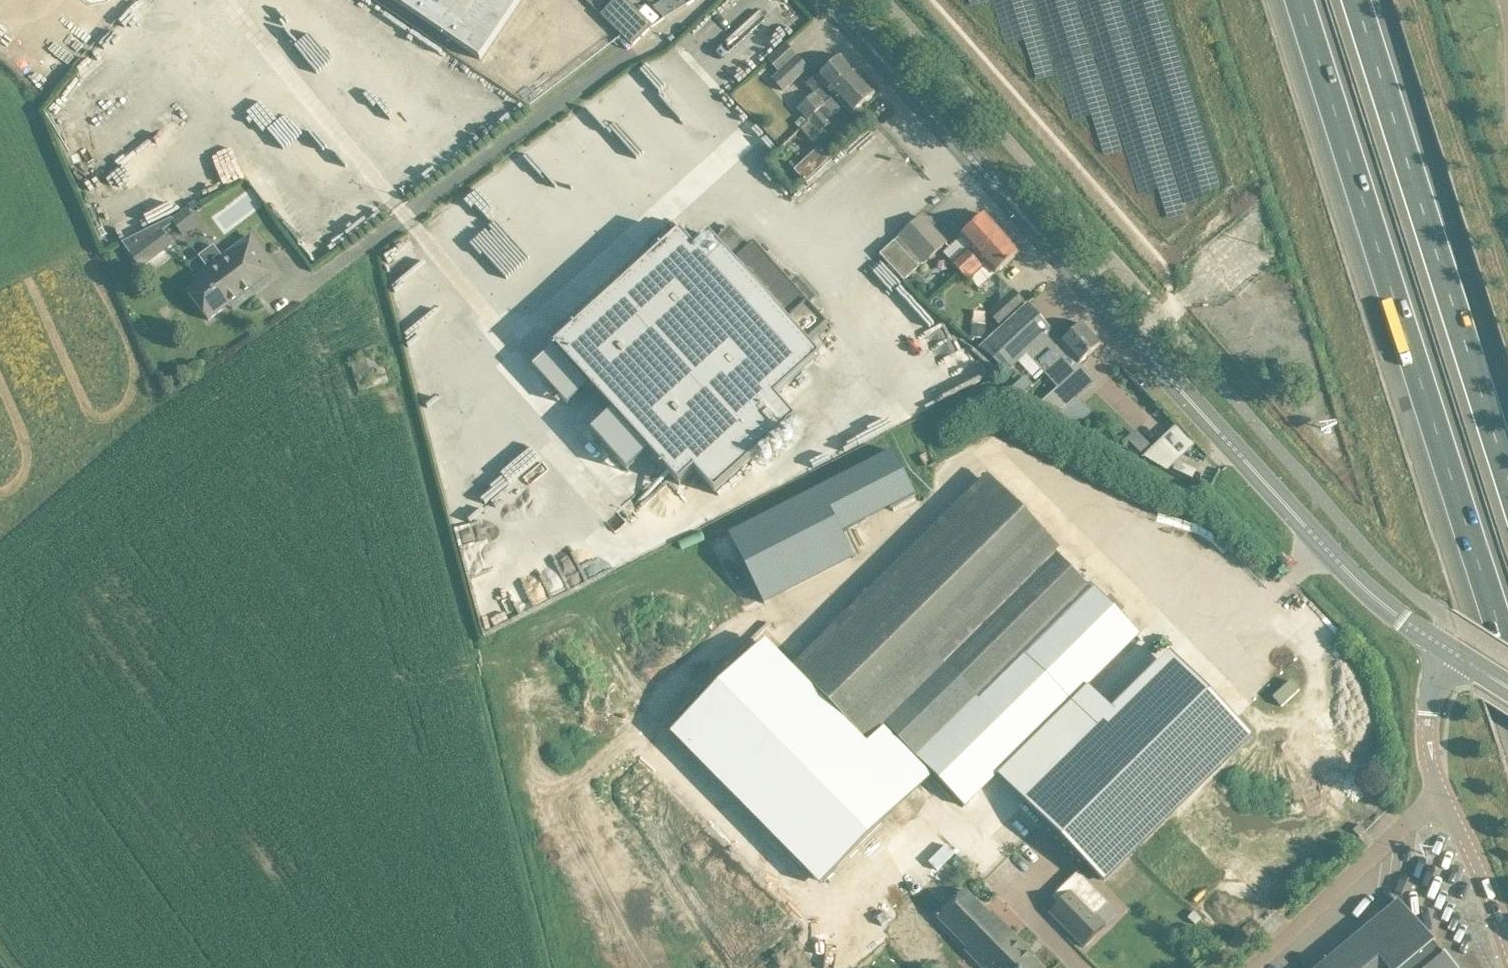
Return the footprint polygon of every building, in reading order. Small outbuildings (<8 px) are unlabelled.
[(464,48),(480,59),(494,39),(515,53),(542,12),(524,0),(394,0),(464,48)] [(653,24),(628,0),(616,0),(613,3),(601,15),(610,24),(623,36),(628,41),(633,46),(652,27),(653,24)] [(647,0),(633,0),(647,15),(654,8),(647,0)] [(687,2),(686,0),(663,0),(655,6),(665,19),(687,2)] [(769,60),(780,72),(773,79),(784,90),(809,67),(787,43),(769,60)] [(809,120),(859,74),(841,56),(827,69),(817,78),(816,76),(806,85),(814,93),(799,108),(805,115),(796,122),(801,128),(810,120),(809,120)] [(801,128),(801,129),(813,142),(832,123),(829,120),(844,106),(852,115),(876,93),(859,74),(809,120),(810,120),(801,128)] [(479,181),(470,196),(478,201),(485,196),(491,199),(514,202),(516,204),(541,207),(543,197),(520,194),(530,177),(537,187),(549,178),(566,181),(563,206),(597,210),(618,195),(638,198),(639,185),(648,179),(631,155),(617,147),(612,141),(606,140),(594,133),(599,125),(593,121),(598,111),(591,101),(479,181)] [(818,148),(795,170),(806,182),(829,160),(818,148)] [(209,205),(223,228),(263,204),(249,181),(209,205)] [(952,262),(960,271),(1002,233),(985,214),(960,236),(961,237),(944,251),(953,261),(952,262)] [(905,281),(946,243),(922,216),(901,235),(903,237),(897,242),(895,241),(880,254),(905,281)] [(754,242),(750,245),(731,225),(715,240),(710,234),(695,248),(681,233),(555,347),(679,483),(695,469),(716,493),(797,420),(776,397),(821,357),(807,342),(828,323),(808,302),(814,297),(797,278),(792,283),(754,242)] [(1002,233),(960,271),(968,280),(970,278),(985,264),(995,275),(1005,266),(1020,253),(1002,233)] [(197,283),(188,290),(207,317),(210,323),(232,307),(228,302),(250,286),(256,294),(281,276),(251,237),(223,258),(214,245),(199,256),(207,268),(211,273),(197,283)] [(1013,290),(988,313),(1000,325),(1025,302),(1013,290)] [(1013,318),(984,345),(981,348),(1003,374),(1007,370),(1027,353),(1046,374),(1053,369),(1052,368),(1057,363),(1054,360),(1057,357),(1052,351),(1061,342),(1050,330),(1051,330),(1028,305),(1013,318)] [(410,357),(425,372),(463,337),(449,322),(410,357)] [(985,339),(986,324),(971,323),(971,338),(985,339)] [(1080,364),(1100,344),(1083,323),(1061,342),(1052,351),(1057,357),(1054,360),(1057,363),(1052,368),(1053,369),(1066,383),(1068,381),(1083,367),(1080,364)] [(361,390),(388,382),(380,355),(353,363),(361,390)] [(1168,474),(1198,443),(1177,423),(1148,454),(1168,474)] [(1129,437),(1144,454),(1153,446),(1138,429),(1129,437)] [(893,451),(730,535),(764,603),(765,602),(764,599),(852,554),(854,558),(855,557),(842,533),(916,495),(893,451)] [(1026,745),(1139,633),(1092,584),(1090,586),(1057,553),(1061,548),(987,474),(792,666),(868,743),(886,725),(965,806),(1020,752),(1026,745)] [(763,642),(675,729),(825,882),(885,823),(876,815),(905,787),(763,642)] [(1174,656),(1025,802),(1104,882),(1253,736),(1174,656)] [(1071,892),(1050,912),(1084,947),(1107,924),(1096,914),(1108,902),(1078,873),(1065,886),(1071,892)] [(938,917),(989,967),(1042,967),(1026,951),(1028,948),(1016,936),(1013,938),(965,890),(938,917)] [(1436,944),(1398,899),(1317,967),(1456,967),(1436,944)]
